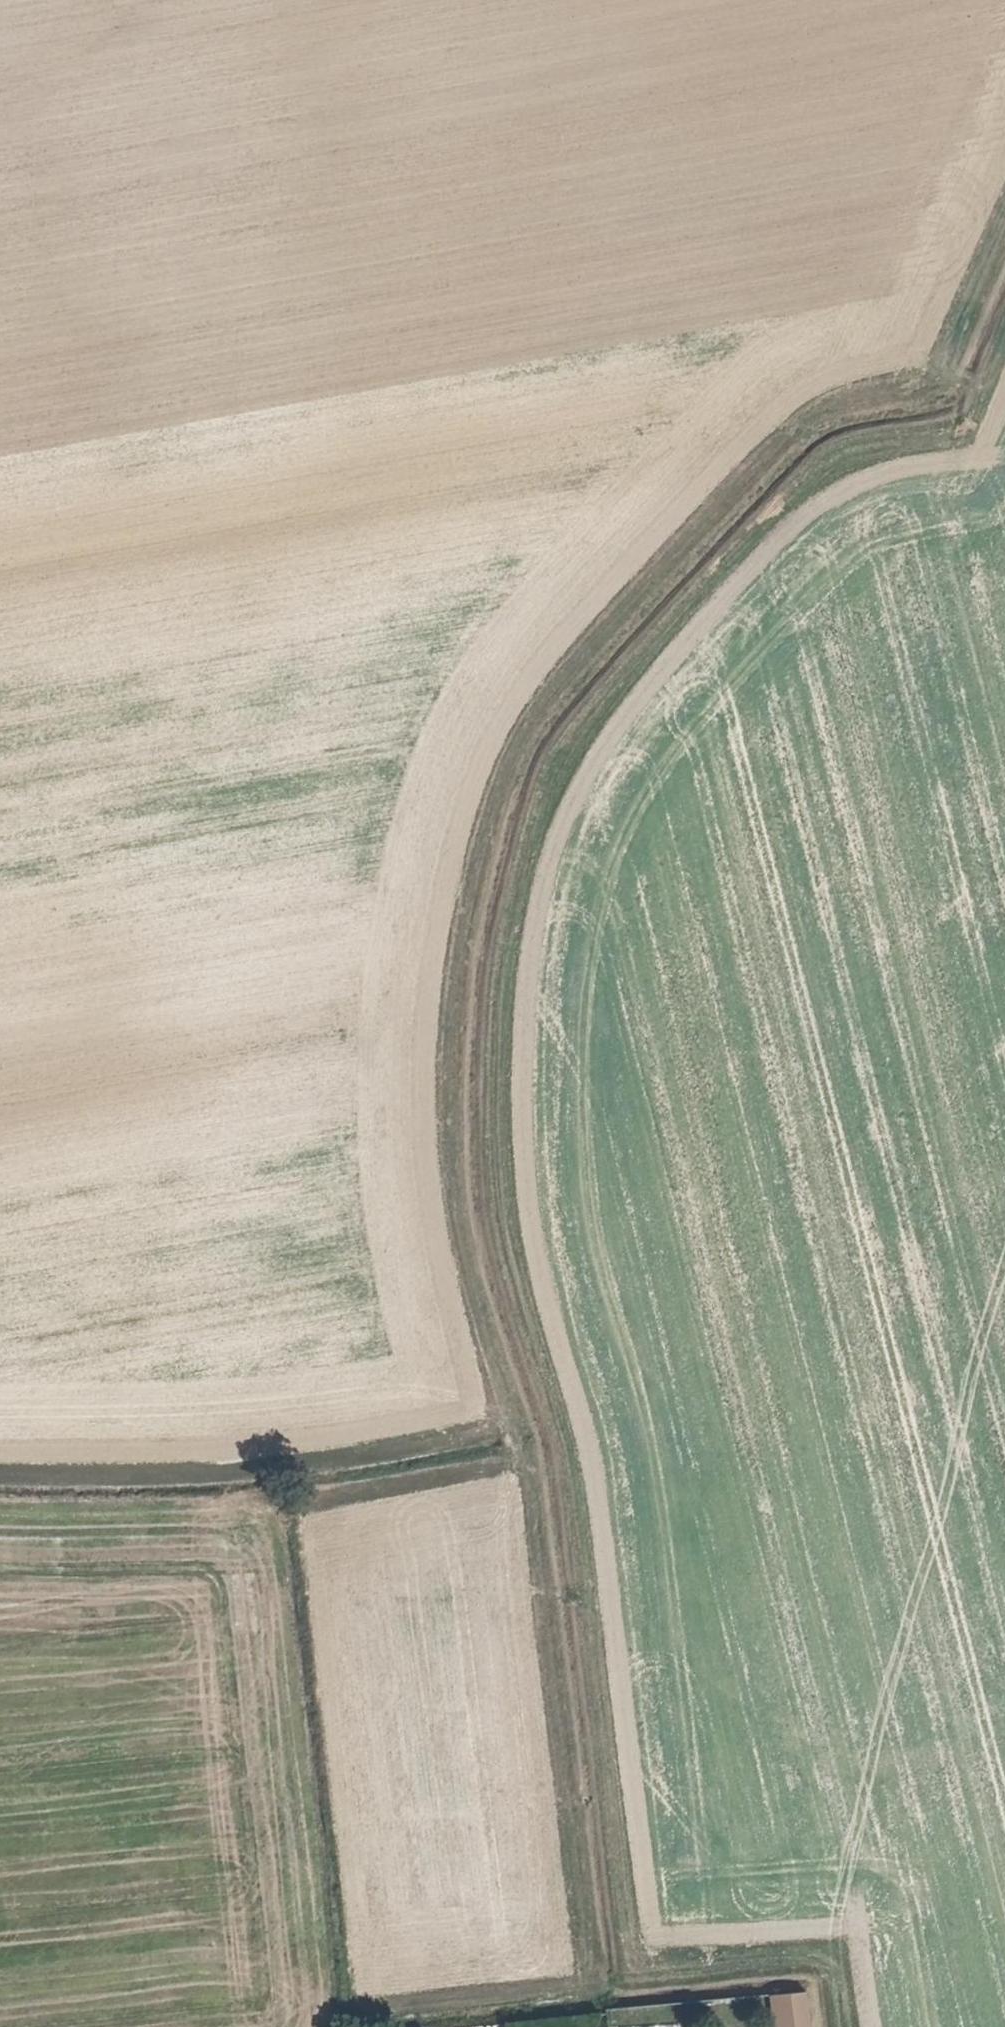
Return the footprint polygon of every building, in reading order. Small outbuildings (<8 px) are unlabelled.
[(808,1991),(769,1994),(771,2026),(810,2026),(808,1991)]
